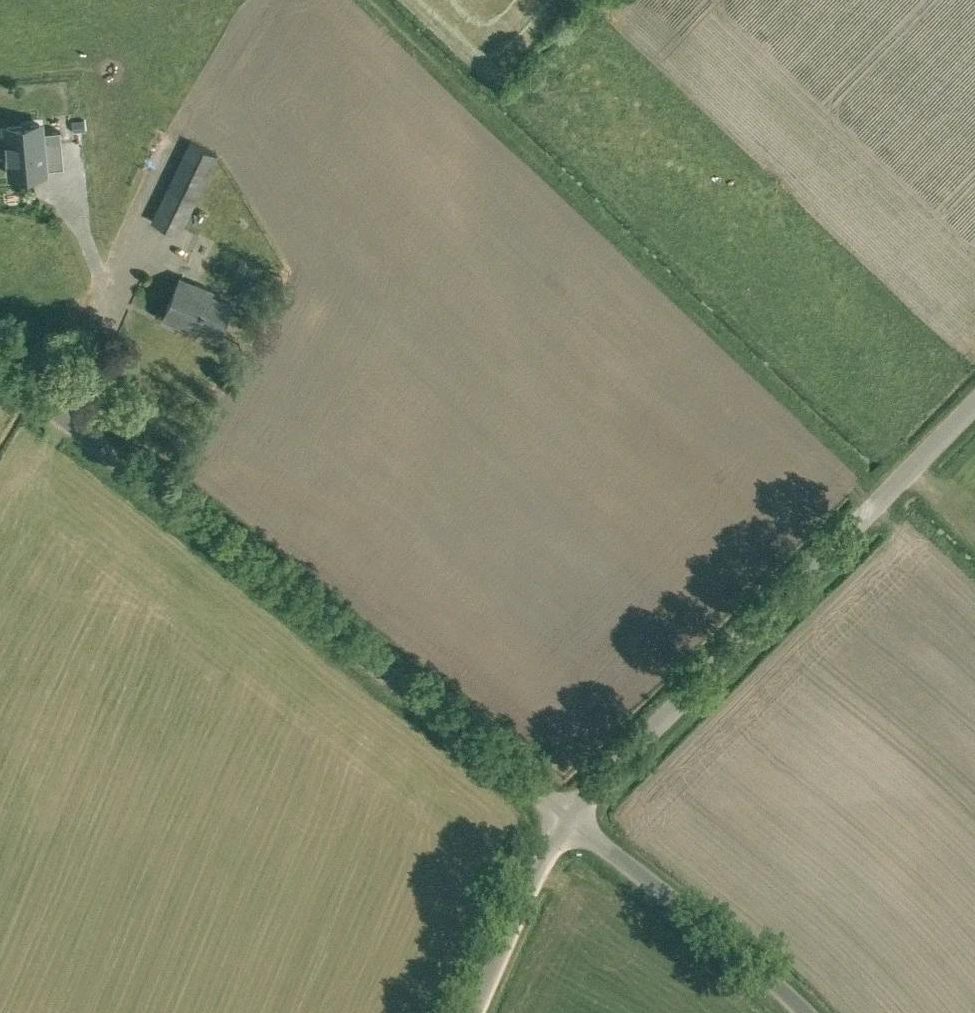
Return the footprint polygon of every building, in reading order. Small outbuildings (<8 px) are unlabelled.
[(12,175),(33,173),(43,172),(43,169),(41,144),(61,142),(60,130),(40,132),(39,123),(7,126),(12,175)] [(180,234),(218,154),(189,140),(150,220),(180,234)] [(218,336),(231,304),(211,295),(213,290),(181,277),(163,318),(180,325),(182,320),(218,336)]
